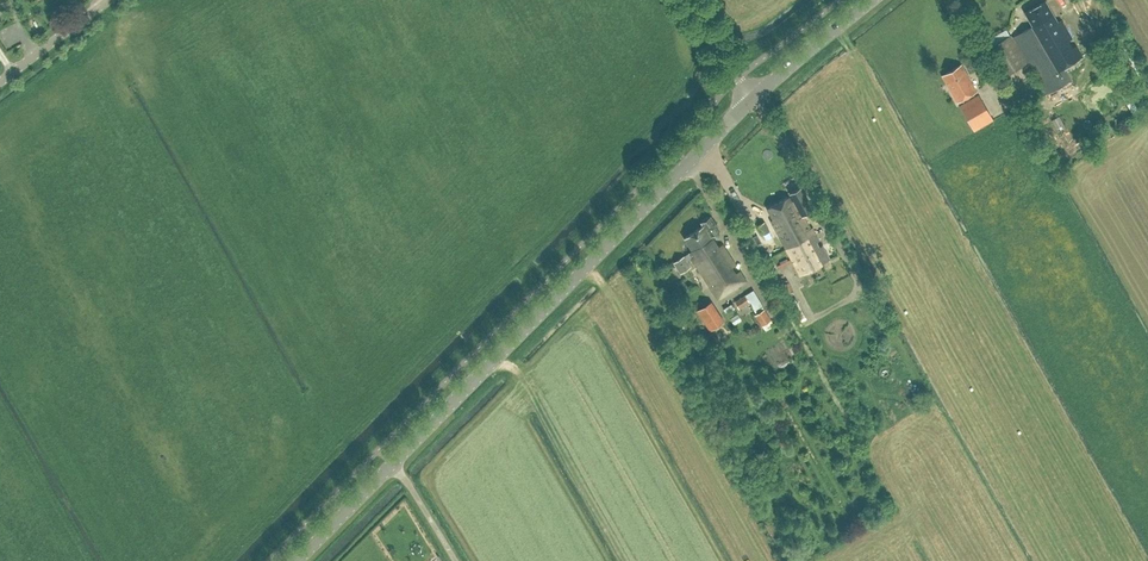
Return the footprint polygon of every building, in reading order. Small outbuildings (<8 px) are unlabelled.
[(1082,56),(1076,45),(1072,47),(1068,40),(1072,38),(1061,19),(1057,21),(1045,0),(1024,12),(1032,25),(1013,36),(1047,94),(1071,79),(1064,66),(1082,56)] [(1019,11),(1013,17),(1018,22),(1024,15),(1019,11)] [(1002,76),(1026,62),(1010,35),(986,48),(1002,76)] [(7,62),(12,58),(7,49),(1,53),(7,62)] [(957,102),(976,91),(961,64),(942,75),(957,102)] [(973,130),(993,119),(980,96),(960,107),(973,130)] [(818,241),(820,240),(813,228),(806,229),(802,222),(805,221),(802,215),(813,210),(801,186),(789,192),(793,200),(791,201),(789,197),(768,208),(774,219),(771,221),(801,275),(830,259),(822,244),(820,245),(818,241)] [(718,298),(746,280),(739,270),(735,273),(731,266),(735,264),(722,244),(718,246),(710,234),(712,234),(713,236),(718,232),(717,230),(719,229),(710,216),(709,216),(707,216),(703,219),(702,221),(701,222),(703,225),(684,237),(692,250),(674,262),(681,272),(691,266),(686,259),(691,256),(718,298)] [(745,294),(735,300),(739,307),(749,301),(745,294)] [(723,318),(711,301),(694,311),(706,329),(723,318)] [(771,319),(764,308),(755,314),(762,325),(771,319)] [(736,320),(743,316),(740,310),(732,315),(736,320)] [(779,356),(784,354),(788,362),(796,358),(787,340),(774,347),(779,356)] [(841,366),(834,370),(838,377),(845,373),(841,366)]
